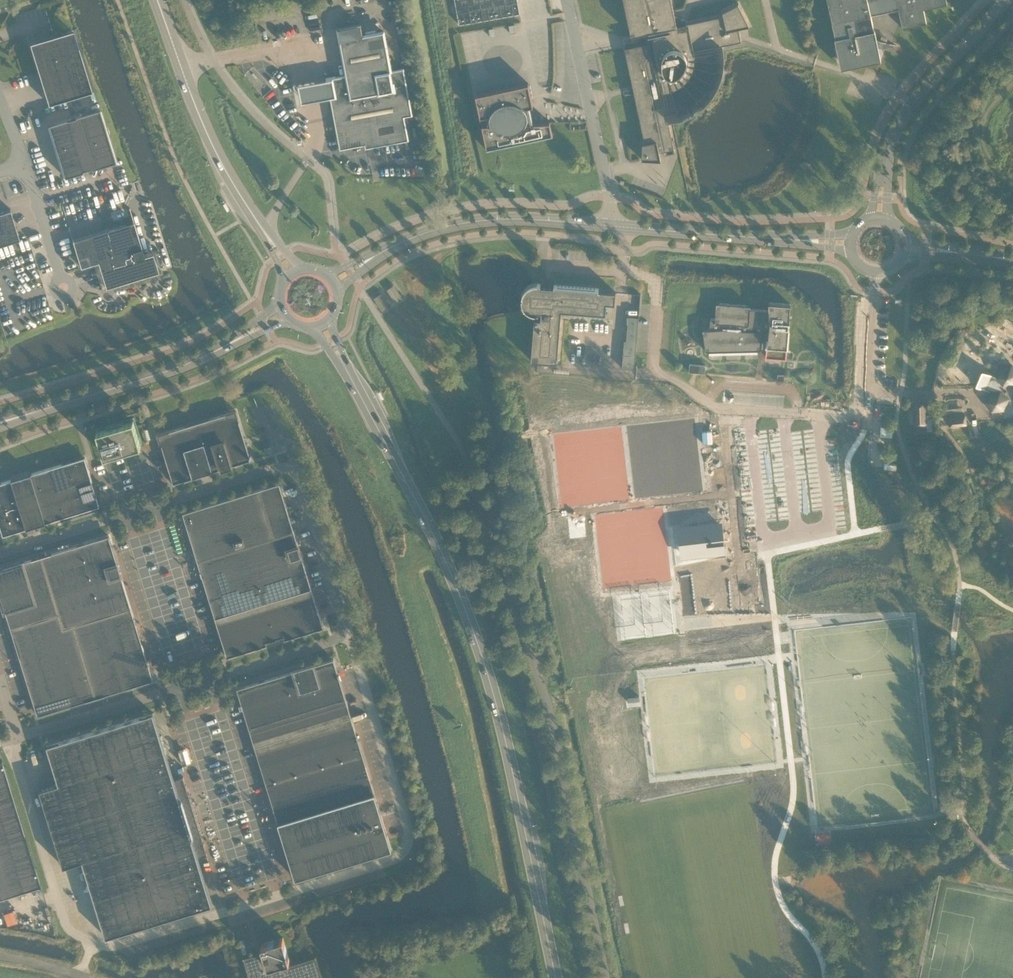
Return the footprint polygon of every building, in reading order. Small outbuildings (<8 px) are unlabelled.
[(460,28),(520,15),(517,0),(454,0),(460,28)] [(632,34),(635,45),(625,47),(633,87),(628,89),(629,92),(634,92),(645,143),(643,143),(642,159),(661,160),(659,151),(663,150),(664,154),(675,151),(666,112),(675,110),(683,107),(691,103),(698,98),(704,92),(708,85),(712,78),(715,70),(716,62),(716,54),(715,46),(741,40),(738,27),(749,25),(738,3),(723,11),(723,15),(686,23),(685,18),(675,14),(672,0),(624,0),(631,35),(632,34)] [(835,38),(841,68),(881,59),(879,47),(884,49),(886,42),(877,40),(875,29),(874,30),(871,15),(898,10),(902,29),(927,24),(924,9),(947,4),(946,0),(827,0),(835,38)] [(338,28),(347,73),(335,76),(336,77),(330,80),(331,86),(329,86),(331,96),(341,147),(374,141),(375,144),(409,138),(404,115),(413,113),(404,67),(391,69),(383,30),(363,34),(361,23),(338,28)] [(481,55),(476,32),(462,35),(467,58),(481,55)] [(74,33),(48,40),(47,38),(41,40),(41,42),(31,46),(48,103),(92,90),(74,33)] [(472,81),(486,78),(485,72),(481,55),(467,58),(470,76),(472,81)] [(336,77),(335,76),(311,80),(297,83),(300,101),(314,99),(331,96),(329,86),(331,86),(330,80),(336,77)] [(553,137),(550,122),(533,122),(529,106),(533,105),(528,83),(476,94),(480,117),(488,115),(488,124),(482,124),(488,150),(553,137)] [(48,124),(64,175),(64,177),(83,171),(82,170),(91,167),(91,168),(97,166),(115,161),(99,109),(81,114),(75,116),(75,117),(67,119),(66,118),(48,124)] [(19,239),(10,209),(0,212),(0,244),(19,239)] [(72,240),(80,267),(98,261),(106,287),(158,271),(153,253),(144,255),(133,221),(72,240)] [(527,307),(530,310),(534,313),(539,314),(539,312),(542,312),(542,319),(534,318),(531,360),(557,362),(561,310),(605,314),(606,303),(615,303),(616,292),(599,290),(599,288),(554,285),(554,287),(541,286),(541,284),(537,284),(534,285),(530,287),(527,290),(526,294),(525,299),(525,303),(527,307)] [(766,356),(786,358),(790,304),(769,302),(769,310),(750,308),(750,305),(716,303),(715,318),(711,318),(710,329),(703,329),(705,351),(761,349),(762,340),(767,341),(766,356)] [(622,368),(634,369),(637,341),(624,340),(622,368)] [(705,373),(705,364),(690,363),(689,371),(705,373)] [(990,390),(985,401),(992,409),(1003,408),(1007,398),(1012,397),(1012,399),(1012,367),(1011,364),(1000,366),(996,376),(996,377),(986,373),(982,370),(976,385),(981,386),(990,390)] [(926,402),(913,402),(914,407),(914,423),(921,423),(925,423),(926,423),(926,418),(932,417),(931,408),(926,408),(926,407),(926,402)] [(213,471),(221,468),(222,470),(232,467),(232,465),(251,459),(251,458),(250,454),(249,454),(236,410),(158,434),(172,478),(173,482),(173,483),(193,477),(213,471)] [(965,419),(964,411),(948,412),(948,414),(949,420),(965,419)] [(142,444),(134,418),(123,421),(123,420),(107,425),(107,426),(96,429),(104,455),(115,452),(115,453),(131,448),(131,447),(142,444)] [(926,436),(926,435),(926,425),(925,425),(925,423),(921,423),(921,426),(914,426),(914,433),(920,433),(920,436),(926,436)] [(85,457),(12,480),(27,528),(100,505),(97,495),(94,496),(90,483),(93,482),(85,457)] [(707,479),(708,489),(724,487),(723,477),(707,479)] [(27,528),(12,480),(0,483),(0,525),(3,535),(27,528)] [(183,512),(197,560),(294,531),(279,483),(183,512)] [(721,552),(718,523),(680,528),(683,556),(721,552)] [(197,560),(215,617),(312,588),(294,531),(197,560)] [(154,680),(109,535),(0,569),(0,593),(38,715),(154,680)] [(324,627),(312,588),(215,617),(227,657),(266,645),(265,641),(283,636),(284,639),(324,627)] [(237,688),(255,746),(351,717),(334,658),(315,664),(314,662),(294,668),(294,670),(237,688)] [(58,783),(39,789),(63,866),(82,860),(106,937),(212,904),(197,856),(199,856),(199,855),(197,856),(191,837),(201,834),(201,836),(202,836),(201,834),(183,776),(173,779),(153,712),(47,745),(58,783)] [(278,822),(375,793),(351,717),(255,746),(278,822)] [(40,884),(1,759),(0,759),(0,897),(40,884)] [(392,849),(375,793),(278,822),(295,878),(392,849)] [(3,912),(6,924),(16,921),(12,910),(3,912)] [(249,977),(316,977),(322,976),(316,956),(290,964),(289,959),(290,959),(283,937),(261,944),(264,952),(254,955),(254,954),(243,957),(249,977)]
